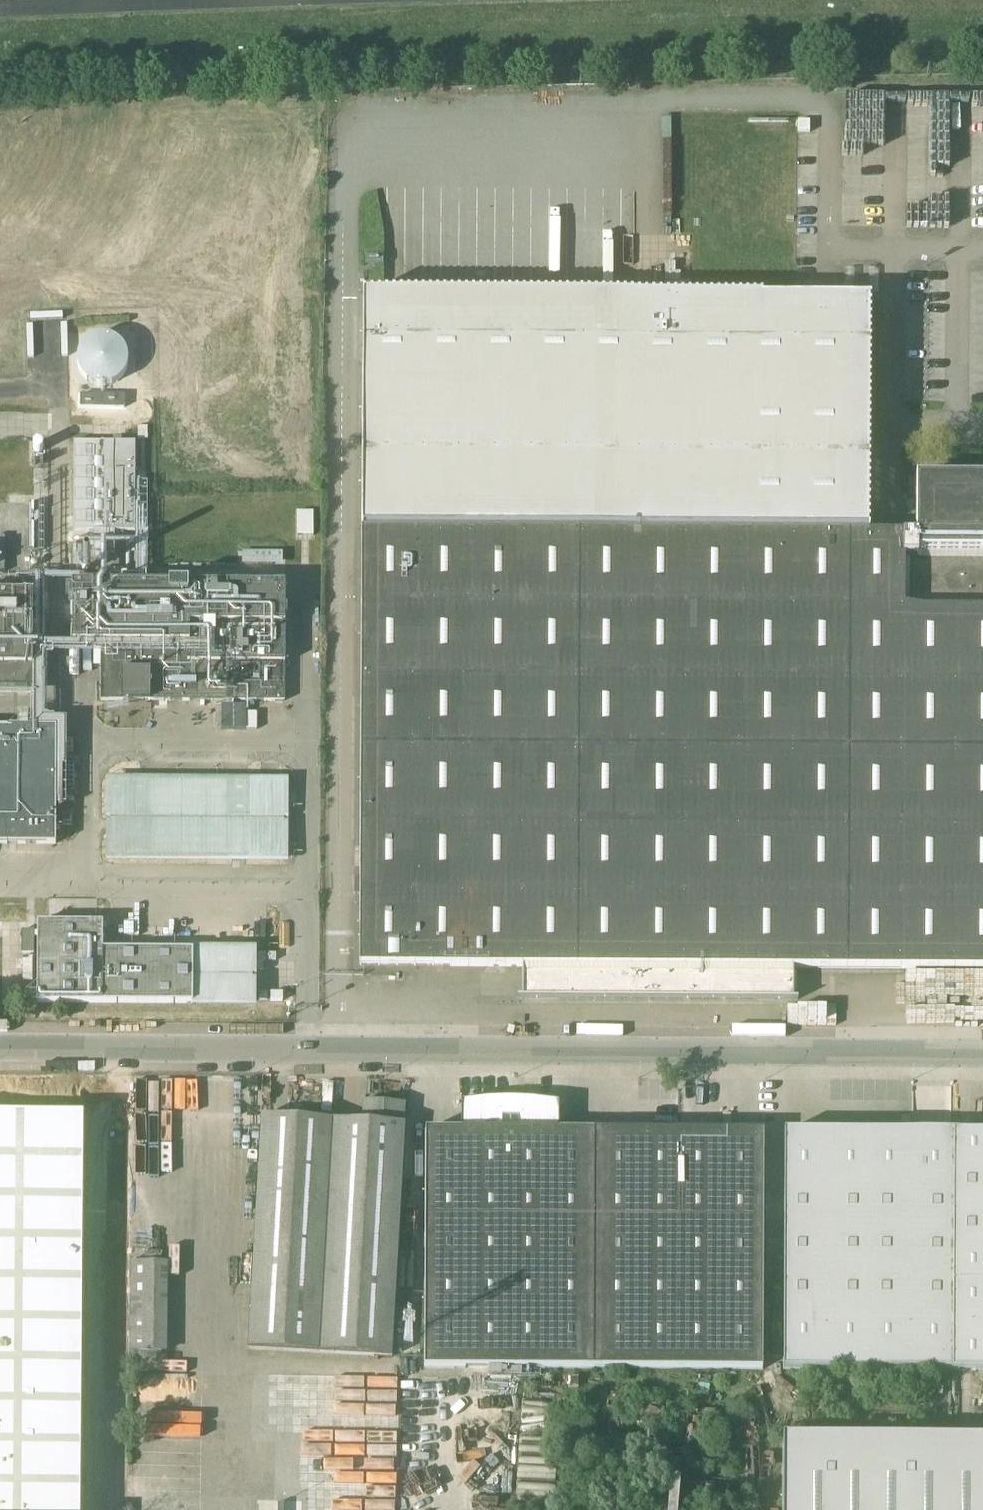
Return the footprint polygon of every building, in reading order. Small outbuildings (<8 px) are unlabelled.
[(504,294),(504,271),(481,272),(481,294),(504,294)] [(917,475),(916,475),(916,476),(915,535),(905,535),(905,533),(870,533),(871,299),(363,297),(362,530),(360,965),(524,966),(524,996),(522,996),(522,998),(794,1000),(794,998),(792,998),(792,967),(982,968),(982,475),(917,475)] [(133,531),(134,442),(73,441),(72,530),(93,530),(92,555),(103,567),(113,556),(113,531),(133,531)] [(306,536),(307,510),(289,510),(289,536),(306,536)] [(31,554),(32,582),(49,581),(48,553),(31,554)] [(285,584),(73,583),(73,643),(101,643),(101,699),(284,700),(285,584)] [(33,690),(33,666),(33,593),(0,592),(0,690),(33,690)] [(236,714),(238,730),(249,729),(247,713),(236,714)] [(56,843),(57,727),(0,727),(0,843),(56,843)] [(106,776),(106,861),(249,862),(287,862),(288,777),(106,776)] [(103,922),(38,922),(38,1002),(253,1003),(253,950),(103,949),(103,922)] [(235,1090),(234,1082),(205,1083),(205,1091),(235,1090)] [(425,1129),(423,1368),(762,1371),(764,1131),(559,1130),(559,1102),(531,1099),(510,1099),(489,1099),(461,1102),(461,1129),(425,1129)] [(262,1116),(249,1348),(392,1356),(405,1124),(403,1124),(404,1104),(363,1101),(362,1122),(262,1116)] [(84,1114),(0,1114),(0,1509),(81,1509),(84,1114)] [(784,1371),(982,1371),(982,1131),(951,1131),(784,1131),(784,1371)] [(123,1268),(120,1374),(176,1376),(176,1360),(155,1360),(158,1269),(123,1268)] [(118,1341),(117,1317),(106,1318),(107,1341),(118,1341)] [(267,1509),(350,1509),(351,1404),(268,1403),(267,1509)] [(782,1437),(782,1509),(982,1509),(982,1438),(782,1437)]
